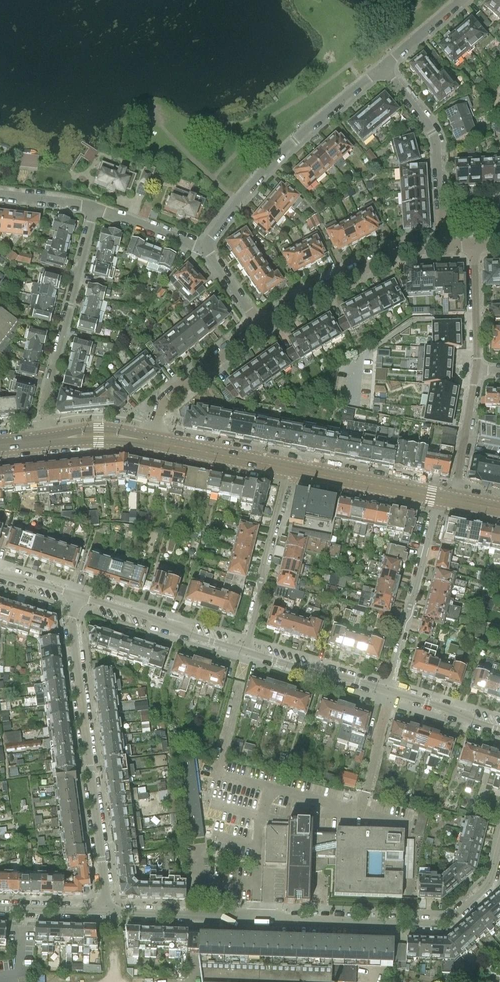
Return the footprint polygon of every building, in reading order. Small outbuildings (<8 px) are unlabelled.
[(491,12),(499,2),(499,0),(489,0),(482,8),(485,11),(487,9),(491,12)] [(491,12),(499,20),(499,2),(491,12)] [(479,12),(475,16),(483,24),(487,20),(479,12)] [(465,25),(464,26),(469,33),(468,33),(477,44),(482,39),(484,41),(487,39),(480,30),(476,26),(471,20),(470,21),(468,21),(465,24),(465,25)] [(458,31),(454,34),(470,53),(473,50),(471,48),(477,44),(468,33),(469,33),(464,26),(463,27),(461,27),(458,30),(458,31)] [(446,41),(445,42),(451,48),(452,47),(461,58),(466,53),(468,55),(470,53),(454,34),(452,36),(450,36),(447,39),(446,41)] [(458,64),(456,62),(461,58),(452,47),(451,48),(445,42),(443,42),(440,45),(439,47),(438,48),(444,54),(447,58),(454,67),(458,64)] [(429,54),(436,61),(436,62),(440,58),(433,51),(429,54)] [(414,72),(417,76),(433,64),(430,61),(428,62),(422,55),(422,56),(421,56),(418,57),(416,60),(409,66),(410,67),(410,69),(413,72),(414,72)] [(433,64),(417,76),(421,80),(420,82),(423,85),(425,86),(439,76),(433,69),(435,68),(433,64)] [(439,76),(425,86),(428,90),(428,91),(431,95),(432,95),(433,96),(443,88),(443,87),(449,81),(445,76),(446,76),(443,72),(439,76)] [(443,88),(433,96),(434,97),(434,99),(436,102),(438,102),(439,103),(445,98),(446,98),(450,95),(458,88),(456,85),(454,86),(449,81),(443,87),(443,88)] [(373,101),(375,103),(389,119),(398,111),(394,107),(394,106),(388,99),(388,100),(384,95),(382,97),(381,97),(380,98),(379,96),(373,101)] [(450,126),(451,127),(470,120),(467,110),(472,108),(467,97),(456,102),(459,108),(445,113),(449,122),(450,121),(451,125),(450,126)] [(371,103),(364,109),(379,126),(389,119),(375,103),(373,105),(371,103)] [(360,116),(358,118),(372,136),(376,133),(374,130),(379,126),(364,109),(359,114),(360,116)] [(358,137),(363,143),(372,136),(358,118),(356,115),(350,120),(351,121),(350,123),(348,125),(352,130),(351,130),(357,137),(358,137)] [(470,120),(451,127),(451,128),(452,128),(454,131),(452,132),(456,141),(469,135),(471,142),(483,138),(479,127),(474,129),(470,120)] [(405,126),(399,131),(402,135),(408,129),(405,126)] [(417,148),(415,141),(413,141),(412,137),(408,138),(406,134),(411,133),(410,128),(408,129),(402,135),(397,137),(398,141),(390,143),(394,155),(396,154),(417,148)] [(332,137),(327,141),(328,142),(327,143),(342,158),(351,150),(340,137),(338,139),(335,136),(333,138),(332,137)] [(324,145),(323,144),(319,148),(320,149),(319,150),(333,166),(342,158),(327,143),(324,145)] [(417,148),(396,154),(399,165),(400,165),(401,168),(415,168),(413,162),(418,161),(417,157),(419,156),(417,148)] [(316,153),(315,152),(310,156),(311,157),(310,158),(324,174),(333,166),(319,150),(316,153)] [(369,151),(364,155),(371,163),(375,159),(369,151)] [(308,158),(304,162),(305,163),(301,166),(315,182),(324,174),(310,158),(309,159),(308,158)] [(493,160),(480,161),(481,184),(483,186),(488,186),(489,184),(494,183),(493,160)] [(480,161),(467,162),(469,185),(470,187),(475,187),(476,184),(481,184),(480,161)] [(467,162),(454,163),(456,186),(457,188),(463,187),(464,185),(469,185),(467,162)] [(295,178),(306,190),(315,182),(301,166),(300,165),(295,169),(296,170),(294,173),(297,176),(295,178)] [(153,170),(144,167),(142,172),(144,173),(140,182),(149,186),(153,176),(151,175),(153,170)] [(424,167),(415,168),(401,168),(400,168),(401,181),(425,180),(425,178),(426,178),(426,172),(424,172),(424,167)] [(98,172),(95,178),(99,180),(98,182),(108,186),(108,187),(107,190),(110,192),(114,192),(115,189),(124,192),(129,180),(127,180),(130,172),(120,169),(119,171),(115,169),(113,175),(102,171),(101,173),(98,172)] [(153,180),(150,190),(155,192),(158,182),(153,180)] [(425,180),(401,181),(401,194),(425,192),(425,190),(427,190),(427,184),(425,184),(425,180)] [(278,187),(274,192),(275,193),(274,194),(290,208),(298,198),(286,187),(284,189),(281,186),(279,188),(278,187)] [(197,197),(175,189),(171,199),(168,198),(165,204),(169,206),(168,208),(178,212),(177,216),(180,218),(184,218),(185,216),(185,215),(194,219),(199,205),(203,206),(205,200),(201,199),(202,198),(197,196),(197,197)] [(425,192),(401,194),(402,206),(426,204),(426,203),(428,202),(428,196),(426,196),(425,192)] [(290,208),(274,194),(271,197),(270,196),(268,199),(266,201),(268,202),(267,203),(283,216),(290,208)] [(326,206),(318,198),(314,203),(321,210),(323,208),(326,206)] [(383,223),(372,202),(363,207),(366,213),(359,217),(369,235),(370,237),(375,234),(374,232),(377,231),(375,227),(383,223)] [(283,216),(267,203),(266,204),(264,203),(264,204),(261,207),(262,208),(259,211),(275,225),(283,216)] [(426,204),(402,206),(403,217),(427,216),(427,215),(429,215),(428,208),(426,208),(426,204)] [(275,225),(259,211),(259,212),(257,211),(254,216),(255,217),(252,219),(256,222),(254,224),(257,227),(254,230),(264,238),(275,225)] [(151,212),(148,218),(156,221),(158,214),(151,212)] [(14,215),(3,213),(1,234),(11,235),(14,215)] [(317,214),(312,218),(317,227),(322,224),(317,214)] [(24,216),(14,215),(11,235),(21,237),(24,216)] [(30,215),(28,215),(26,216),(24,216),(21,237),(28,238),(37,225),(38,218),(33,218),(33,217),(32,217),(30,215)] [(427,216),(403,217),(404,233),(421,232),(421,229),(428,229),(428,224),(429,224),(429,217),(427,217),(427,216)] [(369,235),(359,217),(348,222),(358,241),(359,240),(360,242),(365,239),(364,238),(369,235)] [(56,220),(55,224),(53,230),(55,231),(55,230),(71,234),(72,233),(73,234),(75,226),(73,226),(74,225),(68,223),(68,221),(65,220),(58,218),(57,220),(56,220)] [(306,221),(311,230),(317,227),(312,218),(306,221)] [(358,241),(348,222),(337,228),(346,247),(351,244),(352,245),(357,243),(357,241),(358,241)] [(347,248),(346,247),(337,228),(327,233),(334,248),(336,247),(338,251),(341,249),(342,251),(347,248)] [(71,234),(55,230),(55,231),(52,243),(68,247),(71,235),(71,234)] [(245,230),(226,243),(228,245),(226,246),(230,252),(249,240),(251,239),(245,230)] [(100,241),(100,242),(100,243),(115,247),(118,248),(118,247),(120,240),(121,234),(109,231),(108,233),(103,232),(102,233),(101,233),(99,240),(100,241)] [(316,238),(304,244),(313,263),(315,262),(315,264),(321,261),(320,260),(323,258),(321,254),(323,253),(316,238)] [(137,260),(143,244),(141,243),(142,242),(135,240),(134,241),(133,240),(128,253),(123,252),(121,259),(128,261),(129,257),(131,258),(137,260)] [(249,240),(230,252),(234,258),(236,257),(238,260),(255,249),(249,240)] [(65,257),(67,250),(68,247),(52,243),(48,254),(65,259),(65,257)] [(115,247),(100,243),(97,254),(113,258),(115,247)] [(153,248),(143,244),(137,260),(148,264),(153,248)] [(304,244),(294,250),(303,268),(305,268),(305,269),(311,266),(310,265),(313,263),(304,244)] [(156,273),(157,272),(164,252),(153,248),(148,264),(146,270),(156,273)] [(255,249),(238,260),(240,263),(238,264),(243,271),(261,258),(255,249)] [(283,268),(288,266),(290,270),(292,269),(294,273),(297,271),(298,273),(303,270),(302,269),(303,268),(294,250),(282,255),(284,259),(280,261),(283,268)] [(13,264),(18,257),(11,251),(7,257),(6,260),(13,264)] [(169,272),(174,256),(173,255),(173,254),(166,251),(166,252),(164,252),(157,272),(166,275),(167,274),(168,271),(169,272)] [(32,257),(21,254),(16,261),(30,265),(32,257)] [(64,266),(66,259),(65,259),(48,254),(47,260),(44,259),(43,263),(63,268),(63,266),(64,266)] [(113,258),(97,254),(95,265),(94,265),(110,269),(113,258)] [(261,258),(243,271),(247,277),(248,276),(250,279),(267,267),(261,258)] [(498,263),(494,264),(494,262),(486,263),(486,264),(486,275),(483,275),(484,283),(486,283),(487,286),(495,286),(495,288),(496,295),(499,295),(499,288),(498,263)] [(111,280),(114,270),(110,269),(94,265),(94,266),(93,266),(91,273),(92,273),(92,275),(111,280)] [(182,288),(198,273),(192,267),(190,269),(187,266),(185,269),(181,265),(175,270),(167,281),(178,292),(182,288)] [(416,265),(406,265),(406,269),(405,269),(405,276),(398,278),(399,280),(402,290),(406,289),(406,292),(420,292),(420,281),(422,281),(422,275),(420,275),(419,268),(416,269),(416,265)] [(435,268),(433,268),(434,292),(435,292),(435,291),(442,291),(442,295),(443,295),(443,299),(448,299),(448,315),(463,315),(463,309),(464,309),(464,299),(463,299),(463,297),(461,297),(461,287),(464,287),(464,277),(461,277),(461,267),(457,267),(457,265),(449,265),(449,267),(443,268),(443,266),(435,266),(435,268)] [(255,288),(273,276),(270,270),(271,269),(269,266),(267,267),(250,279),(252,281),(251,283),(255,288)] [(421,268),(419,268),(420,275),(422,275),(422,281),(420,281),(420,292),(434,292),(433,268),(429,268),(429,266),(421,266),(421,268)] [(206,291),(201,286),(204,283),(201,280),(203,279),(198,273),(182,288),(187,293),(183,297),(190,304),(195,300),(198,297),(206,291)] [(59,288),(61,281),(59,281),(60,279),(45,276),(43,275),(41,275),(40,274),(37,284),(40,285),(40,286),(41,286),(57,290),(58,288),(59,288)] [(277,274),(273,276),(255,288),(259,295),(261,294),(262,296),(282,282),(277,274)] [(399,280),(389,284),(388,285),(388,284),(382,287),(383,288),(382,288),(392,308),(403,302),(398,293),(402,291),(402,290),(399,280)] [(153,298),(155,295),(161,287),(153,284),(150,292),(148,296),(153,298)] [(57,290),(41,286),(38,297),(54,301),(57,290)] [(110,292),(105,291),(89,287),(88,288),(87,288),(85,295),(86,295),(86,297),(102,301),(103,295),(109,297),(110,292)] [(378,289),(372,292),(372,293),(371,294),(381,313),(392,308),(382,288),(378,290),(378,289)] [(367,294),(362,297),(362,298),(372,318),(381,313),(371,294),(368,295),(367,294)] [(51,312),(54,301),(38,297),(36,308),(52,312),(51,312)] [(102,301),(86,297),(83,309),(99,313),(102,301)] [(357,299),(352,302),(352,303),(351,304),(361,324),(372,318),(362,298),(358,300),(357,299)] [(213,300),(202,309),(216,326),(218,325),(219,326),(224,322),(223,320),(227,317),(224,313),(225,313),(219,305),(218,306),(213,300)] [(345,317),(339,320),(345,331),(350,328),(351,329),(361,324),(351,304),(348,305),(347,304),(341,307),(342,308),(341,309),(345,317)] [(5,357),(1,354),(21,329),(25,324),(0,305),(0,364),(5,357)] [(51,321),(52,314),(51,314),(52,312),(36,308),(31,307),(28,318),(32,318),(32,319),(49,323),(49,321),(51,321)] [(499,316),(499,307),(492,307),(493,308),(489,308),(489,316),(493,316),(499,316)] [(99,313),(83,309),(81,319),(80,319),(80,320),(96,324),(99,313)] [(216,326),(202,309),(191,317),(206,334),(208,332),(210,334),(214,330),(213,328),(216,326)] [(339,320),(333,324),(329,316),(328,317),(327,316),(321,319),(322,320),(319,322),(330,341),(340,336),(339,334),(345,331),(339,320)] [(206,334),(191,317),(181,324),(196,342),(198,340),(200,341),(204,338),(203,336),(206,334)] [(99,335),(102,326),(96,324),(80,320),(80,321),(79,321),(77,328),(78,328),(78,330),(99,335)] [(317,322),(312,325),(312,326),(308,328),(320,347),(330,341),(319,322),(318,323),(317,322)] [(196,342),(181,324),(172,332),(186,350),(188,348),(190,349),(194,346),(194,344),(196,342)] [(458,325),(433,325),(434,338),(458,337),(458,336),(459,336),(459,330),(458,330),(458,325)] [(307,328),(302,331),(303,332),(299,334),(310,353),(320,347),(308,328),(307,328)] [(499,350),(499,328),(492,328),(491,336),(492,336),(491,342),(492,342),(492,350),(493,350),(494,351),(499,351),(499,350)] [(27,340),(43,344),(43,345),(44,343),(45,343),(47,336),(46,336),(46,334),(30,330),(27,340)] [(186,350),(172,332),(162,339),(176,358),(178,356),(180,357),(184,354),(184,352),(186,350)] [(298,333),(292,337),(293,338),(289,340),(293,348),(287,351),(294,361),(299,358),(300,359),(310,353),(299,334),(298,334),(298,333)] [(458,337),(434,338),(434,348),(434,349),(451,350),(451,349),(456,349),(459,349),(459,348),(460,348),(460,342),(459,342),(458,337)] [(176,358),(162,339),(154,346),(150,341),(145,345),(149,350),(149,351),(161,366),(166,363),(169,366),(175,362),(174,360),(176,358)] [(43,344),(27,340),(25,351),(40,355),(43,344)] [(95,347),(91,345),(75,341),(74,343),(73,343),(71,350),(72,350),(72,352),(73,352),(88,355),(93,356),(95,347)] [(287,351),(281,355),(276,348),(275,348),(275,347),(269,351),(270,352),(267,354),(280,372),(289,366),(288,365),(294,361),(287,351)] [(426,348),(425,360),(450,362),(450,361),(451,361),(452,355),(450,355),(451,350),(434,349),(434,348),(426,347),(426,348)] [(40,355),(25,351),(22,362),(37,366),(40,355)] [(149,351),(145,353),(134,362),(148,380),(150,382),(157,376),(155,375),(159,372),(157,370),(161,366),(149,351)] [(73,352),(70,362),(85,366),(88,355),(73,352)] [(265,354),(260,358),(261,359),(257,361),(270,379),(274,384),(283,377),(280,372),(267,354),(266,355),(265,354)] [(98,359),(96,369),(99,370),(101,368),(106,361),(98,359)] [(425,360),(425,372),(449,374),(449,373),(450,373),(451,367),(450,367),(450,362),(425,360)] [(256,361),(251,364),(251,365),(248,368),(261,385),(270,379),(257,361),(257,362),(256,361)] [(37,376),(38,369),(37,368),(38,367),(37,367),(37,366),(22,362),(20,368),(17,367),(16,372),(35,377),(35,376),(37,376)] [(85,366),(70,362),(67,374),(82,378),(85,366)] [(148,380),(134,362),(124,370),(140,390),(147,384),(146,382),(148,380)] [(247,367),(241,371),(242,372),(239,374),(252,392),(261,385),(248,368),(247,368),(247,367)] [(140,390),(124,370),(114,378),(119,384),(115,386),(123,396),(127,393),(129,395),(133,393),(134,394),(140,390)] [(424,384),(424,385),(432,385),(448,386),(448,385),(450,385),(450,379),(449,379),(449,374),(425,372),(424,384)] [(83,378),(82,378),(67,374),(66,374),(66,376),(65,375),(63,383),(64,383),(64,384),(80,388),(83,378)] [(252,392),(239,374),(238,375),(237,374),(232,378),(233,379),(229,381),(231,385),(225,389),(228,392),(224,395),(230,402),(234,399),(239,395),(241,398),(243,398),(252,392)] [(123,396),(115,386),(115,387),(110,380),(106,383),(103,380),(98,385),(100,388),(100,387),(106,395),(107,409),(117,408),(120,405),(120,402),(125,402),(124,398),(123,396)] [(8,392),(17,395),(31,398),(32,395),(33,395),(35,388),(11,382),(8,392)] [(432,385),(430,396),(454,400),(455,395),(456,396),(457,390),(456,389),(453,388),(448,387),(448,386),(432,385)] [(107,409),(106,395),(100,387),(100,388),(94,392),(81,395),(76,394),(72,393),(71,399),(72,413),(72,414),(99,411),(99,410),(107,409)] [(72,413),(71,399),(72,393),(62,390),(57,410),(60,414),(72,413)] [(485,408),(496,408),(497,391),(485,391),(485,399),(485,408)] [(33,399),(31,398),(17,395),(16,400),(17,400),(19,418),(26,417),(29,406),(31,406),(33,399)] [(430,396),(428,408),(452,412),(453,407),(454,407),(455,401),(454,401),(454,400),(430,396)] [(17,400),(16,400),(3,401),(4,419),(12,419),(12,420),(19,420),(19,418),(17,400)] [(204,432),(209,406),(201,404),(198,406),(197,412),(193,411),(192,415),(188,415),(188,414),(187,417),(185,417),(185,418),(184,420),(184,424),(184,425),(183,425),(183,426),(185,426),(185,429),(186,428),(187,429),(191,430),(192,429),(192,430),(197,431),(197,430),(198,431),(202,432),(203,432),(204,432)] [(220,408),(209,406),(204,432),(206,433),(211,434),(212,433),(212,434),(215,434),(220,408)] [(232,410),(220,408),(215,434),(219,435),(219,434),(220,435),(225,436),(227,436),(232,410)] [(353,418),(354,410),(343,408),(342,411),(341,416),(353,418)] [(428,408),(426,420),(450,424),(451,419),(452,419),(453,413),(452,413),(452,412),(428,408)] [(244,412),(232,410),(227,436),(227,437),(228,437),(228,436),(229,437),(235,438),(236,438),(239,439),(244,412)] [(256,414),(244,412),(239,439),(242,440),(242,439),(244,440),(249,441),(251,441),(256,414)] [(268,417),(256,414),(251,441),(252,441),(253,442),(258,443),(260,442),(260,443),(262,443),(268,417)] [(280,419),(268,417),(262,443),(266,444),(268,444),(273,445),(274,445),(274,446),(275,446),(280,419)] [(381,466),(387,429),(389,418),(384,417),(382,428),(376,427),(374,439),(369,464),(381,466)] [(292,421),(280,419),(275,446),(275,445),(277,446),(283,447),(287,448),(292,421)] [(304,424),(292,421),(287,448),(290,449),(290,448),(291,449),(295,450),(297,449),(297,450),(298,450),(304,424)] [(345,433),(338,432),(333,457),(346,459),(353,422),(347,421),(345,433)] [(357,461),(362,436),(364,424),(353,422),(346,459),(357,461)] [(315,426),(304,424),(298,450),(300,450),(305,451),(307,451),(307,452),(310,452),(315,426)] [(364,424),(362,436),(357,461),(369,464),(374,439),(367,437),(370,425),(364,424)] [(328,428),(315,426),(310,452),(313,453),(315,453),(320,454),(321,454),(321,455),(322,455),(322,454),(328,428)] [(339,430),(328,428),(322,454),(324,455),(329,456),(331,456),(333,457),(338,432),(339,430)] [(443,428),(442,434),(455,437),(457,430),(443,428)] [(392,468),(398,439),(399,431),(387,429),(381,466),(393,468),(392,468)] [(451,460),(453,449),(455,437),(442,434),(440,444),(439,449),(438,453),(435,474),(439,475),(439,476),(440,476),(441,478),(445,478),(447,477),(448,477),(451,459),(451,460)] [(402,469),(406,443),(407,441),(398,439),(392,468),(393,468),(402,469)] [(412,471),(417,445),(406,443),(402,469),(412,471)] [(422,472),(426,451),(426,449),(427,447),(417,445),(412,471),(422,472)] [(434,452),(426,451),(422,472),(424,473),(425,475),(429,475),(431,474),(432,474),(435,474),(438,453),(434,452)] [(473,456),(468,480),(480,483),(480,482),(499,486),(499,458),(493,457),(493,460),(473,456)] [(119,458),(114,459),(117,480),(124,479),(127,458),(119,457),(119,458)] [(108,459),(103,460),(103,462),(106,481),(117,480),(114,459),(113,458),(111,458),(108,459)] [(133,460),(127,458),(124,479),(136,481),(136,478),(139,461),(139,460),(136,459),(133,459),(133,460)] [(93,482),(91,461),(90,459),(87,460),(87,462),(79,462),(81,481),(82,488),(94,487),(93,482)] [(106,481),(103,462),(103,460),(99,460),(96,459),(93,461),(91,461),(93,482),(94,487),(99,486),(106,485),(106,481)] [(151,463),(139,461),(136,478),(136,481),(147,484),(151,463)] [(81,481),(79,462),(78,462),(74,462),(73,463),(68,463),(70,485),(74,484),(75,484),(75,482),(81,481)] [(70,485),(68,463),(65,464),(63,463),(59,463),(58,464),(56,465),(55,464),(51,464),(50,465),(45,466),(47,487),(49,487),(50,499),(55,498),(54,486),(70,485)] [(162,465),(151,463),(147,484),(158,486),(162,465)] [(171,483),(174,467),(170,467),(169,465),(165,464),(164,465),(162,465),(158,486),(157,490),(166,492),(166,488),(170,488),(171,483)] [(48,493),(47,487),(45,466),(42,466),(40,465),(37,466),(36,467),(34,467),(36,488),(37,494),(48,493)] [(22,468),(23,470),(25,489),(36,488),(34,467),(33,467),(32,466),(28,466),(27,467),(22,468)] [(182,488),(185,470),(182,469),(182,467),(175,466),(175,468),(174,467),(171,483),(170,488),(170,489),(178,491),(179,487),(182,488)] [(11,469),(10,469),(9,468),(6,469),(5,470),(0,470),(0,472),(2,492),(7,491),(13,491),(11,469)] [(25,492),(25,489),(23,470),(22,468),(19,468),(18,468),(14,468),(13,469),(11,469),(13,491),(14,493),(20,492),(25,492)] [(187,470),(185,470),(182,488),(186,489),(187,487),(195,488),(198,472),(197,472),(198,471),(187,469),(187,470)] [(199,472),(198,472),(195,488),(202,489),(201,492),(206,493),(209,474),(205,473),(204,472),(201,471),(199,472)] [(218,495),(221,476),(209,474),(206,493),(210,494),(211,491),(213,492),(212,501),(216,502),(217,500),(218,495)] [(228,502),(229,497),(233,479),(221,476),(218,495),(217,500),(228,502)] [(245,481),(233,479),(229,497),(241,499),(245,481)] [(251,482),(245,481),(241,499),(240,502),(240,503),(252,505),(257,483),(255,483),(255,482),(252,481),(251,482)] [(261,484),(257,483),(252,505),(251,512),(262,514),(267,492),(269,491),(269,489),(268,487),(269,485),(267,485),(266,483),(263,483),(261,484)] [(289,534),(308,539),(330,544),(331,537),(332,531),(338,502),(337,502),(335,502),(336,499),(309,494),(309,493),(307,493),(303,492),(303,494),(300,494),(300,492),(295,491),(289,524),(292,524),(291,529),(290,534),(289,534)] [(352,502),(339,499),(338,502),(332,531),(339,532),(341,520),(348,522),(352,502)] [(353,502),(352,502),(348,522),(355,523),(353,534),(359,535),(365,504),(359,503),(358,502),(355,501),(353,502)] [(370,505),(365,504),(359,535),(365,537),(367,525),(373,527),(377,507),(376,507),(375,505),(372,504),(370,505)] [(390,509),(377,507),(373,527),(381,528),(378,539),(384,540),(386,532),(390,509)] [(63,509),(64,518),(72,517),(71,508),(63,509)] [(399,511),(390,509),(386,532),(394,534),(399,511)] [(89,512),(90,526),(99,525),(98,511),(89,512)] [(407,512),(399,511),(394,534),(402,535),(407,512)] [(136,524),(137,518),(137,513),(129,512),(129,514),(129,523),(130,523),(136,524)] [(259,525),(262,514),(251,512),(249,522),(248,524),(258,526),(258,525),(259,525)] [(413,531),(415,523),(414,523),(414,522),(421,524),(422,518),(415,516),(416,514),(407,512),(402,535),(400,545),(407,547),(412,530),(413,531)] [(129,523),(129,514),(121,514),(121,522),(123,522),(129,523)] [(444,528),(445,520),(439,519),(437,527),(444,528)] [(441,542),(453,545),(453,543),(457,522),(454,521),(454,520),(449,519),(445,522),(444,526),(445,527),(443,536),(442,537),(441,541),(441,542)] [(257,533),(258,528),(258,527),(258,526),(248,524),(239,522),(238,527),(236,527),(235,531),(236,533),(236,535),(255,540),(255,539),(257,538),(258,535),(257,533)] [(469,524),(457,522),(453,543),(458,544),(456,556),(463,557),(469,524)] [(197,539),(198,534),(191,533),(193,524),(188,523),(185,536),(197,539)] [(474,525),(469,524),(463,557),(469,559),(472,544),(477,545),(480,526),(479,525),(476,524),(474,525)] [(483,526),(482,527),(480,526),(477,545),(477,548),(488,550),(489,547),(492,529),(488,528),(487,526),(483,526)] [(17,553),(23,534),(16,532),(16,530),(7,527),(7,530),(5,534),(4,537),(9,538),(5,550),(10,551),(10,552),(15,554),(16,553),(17,553)] [(208,542),(211,529),(211,527),(206,527),(205,535),(198,534),(197,539),(200,540),(203,540),(208,542)] [(499,559),(499,530),(498,528),(495,528),(493,529),(492,529),(489,547),(495,549),(493,563),(499,564),(499,559)] [(40,560),(46,542),(38,539),(40,533),(36,532),(34,538),(28,557),(33,558),(33,559),(38,561),(39,560),(40,560)] [(50,564),(59,537),(60,533),(57,532),(56,536),(54,536),(52,544),(46,542),(40,560),(41,561),(41,562),(45,563),(47,563),(50,564)] [(28,557),(34,538),(23,534),(17,553),(18,554),(18,555),(23,556),(24,556),(28,557)] [(289,534),(288,540),(286,547),(304,552),(308,539),(289,534)] [(171,535),(167,551),(173,553),(178,537),(171,535)] [(255,540),(236,535),(235,536),(233,537),(232,541),(234,543),(233,547),(252,552),(253,547),(254,547),(255,544),(254,542),(255,540)] [(63,538),(59,537),(50,564),(55,565),(56,566),(60,568),(61,567),(62,567),(68,548),(61,546),(62,544),(61,544),(63,538)] [(407,547),(400,545),(392,543),(387,560),(401,563),(404,564),(407,556),(405,555),(407,547)] [(252,552),(233,547),(231,553),(229,553),(228,557),(230,559),(229,560),(249,565),(249,564),(250,563),(251,560),(250,559),(252,552)] [(284,555),(283,559),(301,564),(303,559),(305,559),(306,556),(304,554),(304,552),(286,547),(285,550),(284,551),(283,553),(284,555)] [(75,550),(68,548),(62,567),(63,567),(64,569),(68,570),(69,570),(74,571),(80,550),(76,548),(75,550)] [(105,580),(110,561),(114,552),(110,550),(106,560),(101,559),(95,577),(96,577),(96,579),(101,580),(102,579),(105,580)] [(439,551),(435,569),(456,575),(458,566),(449,564),(451,554),(439,551)] [(95,577),(101,559),(101,556),(90,553),(83,574),(88,575),(88,576),(93,578),(94,577),(95,577)] [(140,591),(147,570),(146,570),(146,572),(139,570),(139,568),(141,568),(146,554),(142,553),(141,556),(138,555),(137,558),(128,587),(133,589),(134,590),(138,592),(139,591),(140,591)] [(128,587),(137,558),(133,557),(132,562),(130,568),(123,566),(117,584),(119,585),(119,586),(123,587),(125,586),(128,587)] [(398,575),(401,563),(387,560),(383,558),(382,565),(369,561),(367,568),(398,575)] [(301,564),(283,559),(280,573),(298,577),(298,576),(301,576),(302,571),(300,569),(301,564)] [(249,565),(229,560),(229,562),(227,563),(226,566),(228,568),(226,573),(227,573),(233,575),(245,578),(247,573),(248,572),(249,569),(248,568),(249,565)] [(117,584),(123,566),(115,563),(110,561),(105,580),(111,582),(111,583),(115,585),(117,584)] [(397,588),(399,581),(399,580),(397,580),(398,575),(367,568),(364,567),(363,572),(366,573),(366,574),(382,578),(380,584),(397,588)] [(456,575),(435,569),(432,582),(464,590),(466,583),(455,580),(456,575)] [(168,575),(156,572),(150,594),(150,595),(152,596),(156,597),(156,596),(161,597),(168,575)] [(197,606),(206,574),(200,572),(196,586),(190,584),(191,582),(190,581),(184,602),(197,606)] [(221,592),(215,591),(208,612),(217,615),(218,613),(221,614),(233,575),(227,573),(221,592)] [(299,584),(300,580),(298,579),(298,577),(280,573),(279,575),(277,576),(276,578),(278,580),(276,586),(286,588),(292,590),(295,591),(295,590),(296,585),(299,584)] [(215,591),(209,589),(213,576),(206,574),(197,606),(201,607),(200,609),(208,612),(215,591)] [(337,587),(339,576),(332,574),(329,585),(333,586),(337,587)] [(181,579),(168,575),(161,597),(174,601),(181,579)] [(233,575),(221,614),(234,618),(241,597),(245,578),(233,575)] [(464,590),(432,582),(428,594),(450,600),(451,594),(463,597),(464,590)] [(395,597),(397,588),(380,584),(379,590),(363,586),(361,593),(392,601),(393,597),(395,597)] [(182,585),(178,597),(183,598),(184,598),(187,587),(184,586),(182,585)] [(327,587),(325,597),(334,599),(337,588),(331,586),(331,588),(327,587)] [(291,616),(297,595),(298,591),(295,590),(295,591),(292,590),(289,601),(279,632),(283,633),(282,635),(291,637),(297,618),(291,616)] [(389,614),(392,601),(361,593),(359,599),(372,602),(370,609),(380,611),(389,614)] [(453,601),(450,600),(428,594),(425,607),(458,616),(460,609),(452,607),(453,601)] [(279,632),(289,601),(285,600),(285,598),(283,598),(278,612),(272,610),(273,607),(272,607),(266,628),(279,632)] [(304,639),(313,608),(315,603),(309,601),(304,620),(297,618),(291,637),(299,640),(300,638),(304,639)] [(4,602),(3,602),(0,613),(0,628),(6,630),(14,605),(7,603),(4,602)] [(24,608),(14,605),(6,630),(17,633),(24,608)] [(457,622),(458,616),(425,607),(422,620),(433,623),(444,625),(445,619),(457,622)] [(35,611),(28,609),(24,608),(17,633),(26,636),(28,631),(29,631),(35,611)] [(322,625),(315,623),(319,610),(313,608),(304,639),(316,643),(323,622),(322,622),(322,625)] [(340,650),(348,622),(351,612),(345,610),(340,628),(333,625),(327,646),(340,650)] [(45,614),(35,611),(29,631),(38,634),(45,614)] [(482,621),(484,613),(478,612),(476,620),(482,621)] [(388,622),(390,616),(379,613),(378,620),(384,621),(388,622)] [(45,614),(38,634),(36,640),(58,637),(57,631),(57,630),(56,630),(56,629),(55,629),(57,627),(55,617),(52,616),(49,614),(45,614)] [(386,634),(381,632),(384,621),(378,620),(377,619),(373,630),(364,658),(378,662),(382,649),(389,651),(392,641),(385,639),(386,634)] [(433,623),(422,620),(420,627),(419,628),(418,631),(419,633),(418,635),(429,637),(433,623)] [(351,634),(352,631),(354,624),(348,622),(340,650),(343,651),(343,653),(352,656),(358,636),(351,634)] [(480,632),(482,624),(475,622),(473,630),(480,632)] [(87,629),(88,634),(88,635),(89,635),(90,636),(88,637),(90,652),(95,652),(96,649),(102,632),(102,631),(99,629),(95,629),(94,630),(88,628),(87,629)] [(364,658),(373,630),(368,628),(365,635),(364,638),(358,636),(352,656),(360,658),(361,657),(364,658)] [(112,635),(102,632),(96,649),(102,651),(102,653),(106,655),(112,635)] [(116,636),(112,635),(106,655),(117,658),(123,638),(120,636),(116,636)] [(58,637),(36,640),(38,651),(59,648),(59,645),(58,637)] [(133,642),(123,638),(117,658),(127,661),(133,642)] [(423,676),(432,646),(433,641),(428,639),(427,645),(425,644),(422,653),(416,651),(409,672),(422,675),(423,676)] [(133,641),(133,642),(127,661),(138,665),(144,644),(140,643),(137,641),(133,641)] [(440,663),(434,661),(439,643),(433,641),(432,646),(423,676),(422,675),(421,678),(426,679),(435,681),(440,664),(440,663)] [(154,648),(144,644),(138,665),(142,666),(143,663),(149,665),(154,648)] [(154,648),(149,665),(148,668),(155,670),(152,677),(159,679),(167,652),(161,650),(158,648),(154,647),(154,648)] [(59,648),(38,651),(39,663),(61,660),(61,659),(62,656),(60,654),(59,648)] [(483,694),(493,662),(496,652),(492,651),(492,653),(487,659),(484,667),(478,665),(470,690),(483,694)] [(460,687),(466,667),(460,665),(463,654),(457,652),(455,658),(447,686),(451,687),(452,684),(460,687)] [(447,686),(455,658),(450,656),(447,667),(440,664),(435,681),(442,684),(447,686)] [(180,691),(189,661),(176,657),(173,666),(172,672),(170,677),(177,679),(173,690),(180,691)] [(61,660),(39,663),(41,673),(62,671),(62,667),(63,664),(61,661),(61,660)] [(196,682),(202,662),(194,660),(193,662),(189,661),(180,691),(178,696),(185,697),(190,680),(196,682)] [(203,703),(204,699),(214,668),(210,667),(210,665),(202,662),(196,682),(202,684),(197,701),(203,703)] [(498,664),(493,662),(483,694),(487,695),(486,697),(495,700),(499,683),(499,681),(494,679),(498,664)] [(221,693),(226,672),(214,668),(204,699),(211,701),(214,691),(221,693)] [(93,672),(94,685),(115,682),(114,676),(111,677),(111,670),(114,670),(113,670),(93,672)] [(62,671),(41,673),(42,684),(63,681),(62,671)] [(252,714),(261,683),(249,679),(243,700),(248,702),(246,712),(252,714)] [(63,681),(42,684),(44,695),(62,693),(65,692),(63,681)] [(119,681),(115,682),(94,685),(95,688),(94,688),(94,691),(95,693),(96,695),(116,692),(121,692),(119,681)] [(257,719),(262,702),(268,704),(274,685),(266,682),(266,684),(261,683),(252,714),(250,720),(256,722),(257,719)] [(281,708),(287,688),(274,685),(268,704),(263,720),(269,722),(274,706),(281,708)] [(138,688),(138,697),(147,696),(146,687),(138,688)] [(289,725),(299,694),(294,693),(295,691),(287,688),(281,708),(287,709),(281,728),(287,730),(288,728),(289,725)] [(65,692),(62,693),(44,695),(45,706),(66,703),(67,700),(66,697),(65,697),(65,692)] [(116,692),(96,695),(95,696),(95,698),(96,701),(97,706),(99,706),(118,703),(116,692)] [(305,719),(311,698),(299,694),(289,725),(288,728),(294,730),(298,717),(305,719)] [(323,735),(333,705),(320,701),(314,721),(320,724),(317,734),(323,735)] [(147,702),(136,703),(137,712),(148,711),(147,702)] [(66,703),(45,706),(46,717),(68,714),(67,710),(68,708),(67,705),(66,705),(66,703)] [(118,703),(99,706),(97,706),(98,717),(119,714),(118,703)] [(340,725),(346,706),(338,704),(337,706),(333,705),(323,735),(330,738),(334,723),(340,725)] [(348,743),(358,712),(353,711),(354,709),(346,706),(340,725),(346,727),(341,741),(348,743)] [(364,737),(368,722),(370,716),(358,712),(348,743),(358,746),(357,752),(356,752),(354,759),(362,761),(364,753),(361,752),(365,738),(364,737)] [(68,714),(46,717),(48,728),(69,725),(68,714)] [(119,714),(98,717),(100,728),(102,728),(121,726),(119,714)] [(11,721),(9,722),(3,722),(4,732),(12,731),(11,721)] [(396,758),(405,727),(392,723),(387,743),(393,745),(390,756),(393,757),(396,758)] [(69,725),(48,728),(49,739),(68,737),(70,736),(69,725)] [(121,726),(102,728),(100,728),(100,732),(99,734),(100,737),(101,737),(101,739),(122,736),(121,726)] [(412,747),(417,731),(418,729),(410,726),(409,728),(405,727),(396,758),(402,760),(406,745),(412,747)] [(424,751),(430,732),(422,730),(421,732),(417,731),(412,747),(408,762),(414,763),(419,749),(424,751)] [(164,731),(155,732),(156,739),(165,738),(164,731)] [(18,741),(17,732),(4,734),(5,743),(18,741)] [(432,769),(442,738),(438,737),(439,735),(430,732),(424,751),(430,752),(426,767),(432,769)] [(201,735),(198,745),(211,749),(214,739),(201,735)] [(70,736),(68,737),(49,739),(51,750),(72,747),(72,746),(72,744),(71,741),(70,736)] [(122,736),(101,739),(100,742),(101,745),(102,745),(103,749),(123,747),(123,743),(122,736)] [(448,762),(450,755),(455,742),(442,738),(432,769),(432,771),(438,773),(441,760),(448,762)] [(40,746),(40,740),(32,741),(23,742),(5,745),(6,750),(23,748),(23,750),(32,749),(32,747),(40,746)] [(240,747),(233,745),(230,755),(238,757),(240,747)] [(246,745),(244,751),(247,752),(245,758),(251,759),(253,754),(255,748),(246,745)] [(465,788),(477,749),(464,745),(462,751),(458,750),(455,759),(460,760),(458,765),(457,768),(463,770),(461,778),(465,779),(462,788),(465,788)] [(72,747),(51,750),(52,761),(73,758),(73,754),(73,751),(72,749),(72,747)] [(123,747),(103,749),(104,761),(125,758),(125,757),(122,758),(121,751),(124,751),(123,747)] [(471,790),(478,765),(485,767),(490,750),(481,748),(481,750),(477,749),(465,788),(471,790)] [(499,762),(499,756),(497,755),(498,753),(490,750),(485,767),(483,770),(490,772),(486,785),(488,786),(493,787),(499,762)] [(73,758),(52,761),(53,765),(56,765),(57,771),(52,772),(74,770),(73,758)] [(126,767),(125,760),(125,758),(104,761),(106,775),(134,771),(133,766),(126,767)] [(188,840),(204,838),(193,758),(178,760),(188,840)] [(9,768),(10,777),(18,776),(17,767),(9,768)] [(74,770),(52,772),(53,779),(56,779),(57,785),(76,782),(74,770)] [(129,784),(128,778),(135,777),(134,771),(106,775),(107,787),(129,784)] [(355,787),(357,778),(339,773),(337,782),(355,787)] [(76,782),(57,785),(58,792),(55,792),(55,796),(76,793),(76,790),(77,788),(76,782)] [(137,795),(136,790),(129,791),(129,784),(107,787),(109,799),(137,795)] [(76,793),(55,796),(56,801),(59,800),(59,806),(79,804),(78,799),(77,797),(76,793)] [(132,808),(131,802),(131,801),(148,799),(148,794),(137,795),(109,799),(110,811),(132,808)] [(79,804),(59,806),(60,813),(57,814),(58,818),(79,815),(78,812),(80,810),(79,804)] [(174,805),(167,806),(168,814),(175,813),(174,805)] [(494,816),(486,814),(485,820),(493,822),(494,816)] [(79,815),(58,818),(58,822),(62,822),(62,828),(82,825),(81,820),(79,819),(79,815)] [(486,825),(464,819),(462,826),(460,825),(459,831),(483,837),(486,825)] [(266,827),(265,864),(286,865),(285,904),(294,904),(295,897),(301,898),(300,904),(309,905),(309,904),(310,872),(310,870),(310,867),(324,867),(326,867),(335,866),(334,896),(401,898),(402,893),(402,890),(402,883),(404,832),(403,832),(383,831),(362,830),(355,830),(351,830),(336,829),(336,834),(311,833),(312,823),(302,823),(296,822),(288,822),(288,823),(288,827),(271,827),(266,827)] [(82,825),(62,828),(63,835),(60,835),(61,839),(82,837),(81,833),(82,831),(82,825)] [(483,837),(459,831),(457,836),(461,837),(460,843),(480,848),(483,837)] [(143,841),(142,838),(136,839),(135,832),(113,834),(115,847),(143,843),(143,841)] [(82,837),(61,839),(61,844),(64,843),(65,850),(84,847),(84,842),(82,840),(82,837)] [(137,850),(144,849),(150,848),(149,842),(143,843),(115,847),(116,858),(138,855),(137,850)] [(480,848),(460,843),(458,849),(454,848),(453,854),(477,860),(480,848)] [(84,847),(65,850),(66,856),(63,857),(64,861),(86,858),(84,847)] [(477,860),(453,854),(451,859),(455,860),(454,867),(473,871),(475,870),(477,860)] [(138,855),(116,858),(118,870),(140,867),(146,866),(145,861),(138,862),(138,855)] [(86,858),(64,861),(64,865),(68,865),(68,871),(73,871),(87,869),(87,868),(88,867),(88,864),(87,863),(86,858)] [(150,876),(149,881),(149,882),(149,899),(161,899),(162,878),(156,878),(156,866),(150,866),(150,867),(150,871),(150,873),(150,876)] [(473,871),(454,867),(451,866),(446,871),(458,884),(473,871)] [(140,867),(118,870),(121,894),(124,894),(136,882),(134,880),(133,877),(136,877),(136,872),(141,871),(140,867)] [(87,869),(73,871),(73,875),(66,881),(63,881),(62,896),(82,896),(87,896),(90,893),(89,888),(90,888),(87,869)] [(458,884),(446,871),(441,875),(441,878),(441,880),(440,900),(458,884)] [(18,894),(18,876),(19,872),(12,872),(8,872),(7,894),(13,894),(14,895),(17,895),(18,894)] [(28,894),(29,873),(19,872),(18,876),(18,894),(20,894),(21,895),(24,895),(25,894),(28,894)] [(173,900),(174,872),(168,872),(168,879),(162,878),(161,899),(173,900)] [(185,900),(186,879),(180,879),(180,872),(174,872),(173,900),(185,900)] [(41,873),(29,873),(28,894),(40,895),(41,873)] [(52,874),(41,873),(40,895),(51,895),(52,874)] [(62,896),(63,881),(63,877),(63,875),(52,874),(51,895),(57,896),(58,897),(61,897),(62,896)] [(424,878),(418,877),(417,898),(417,899),(429,899),(429,875),(424,875),(424,878)] [(435,876),(429,875),(429,899),(440,900),(441,880),(435,879),(435,876)] [(139,884),(136,882),(124,894),(125,895),(125,898),(126,898),(149,899),(149,882),(141,882),(141,885),(139,884)] [(491,900),(499,911),(499,894),(498,894),(491,900)] [(482,908),(494,922),(499,918),(499,919),(499,911),(491,900),(482,908)] [(482,908),(472,916),(488,934),(492,931),(489,927),(494,922),(482,908)] [(472,916),(464,924),(477,938),(481,935),(484,938),(488,934),(472,916)] [(464,924),(455,932),(470,950),(475,946),(472,943),(477,938),(464,924)] [(48,954),(49,925),(36,925),(35,946),(42,946),(42,953),(48,954)] [(60,947),(61,926),(49,925),(48,954),(53,954),(54,947),(60,947)] [(71,954),(72,926),(61,926),(60,947),(66,948),(65,955),(66,955),(66,969),(66,970),(71,971),(71,968),(71,964),(71,954)] [(84,948),(85,927),(72,926),(71,954),(77,954),(77,948),(84,948)] [(95,927),(92,927),(85,927),(84,948),(84,955),(89,955),(89,950),(98,950),(95,927)] [(139,950),(139,929),(125,928),(126,931),(128,950),(133,950),(133,957),(129,957),(130,968),(131,968),(130,973),(137,973),(138,957),(139,950)] [(150,958),(152,929),(139,929),(139,950),(145,950),(145,957),(150,958)] [(162,951),(163,930),(152,929),(150,958),(156,958),(156,951),(162,951)] [(175,959),(176,930),(163,930),(162,951),(168,951),(168,958),(175,959)] [(187,948),(187,937),(188,937),(187,937),(187,931),(176,930),(175,959),(174,962),(179,962),(179,959),(180,959),(180,952),(187,952),(187,949),(188,949),(188,948),(187,948)] [(448,938),(448,942),(458,954),(464,950),(467,953),(470,950),(455,932),(448,938)] [(356,963),(392,964),(392,945),(381,944),(381,940),(380,940),(380,942),(369,941),(369,940),(368,940),(368,943),(224,938),(224,934),(223,934),(223,936),(212,936),(212,934),(211,934),(211,937),(200,937),(200,934),(199,934),(199,937),(198,937),(198,938),(199,938),(198,957),(201,981),(355,981),(356,963)] [(443,939),(443,940),(442,940),(442,960),(441,972),(442,972),(452,972),(452,960),(458,954),(448,942),(448,938),(447,939),(443,939)] [(417,959),(418,939),(406,939),(406,945),(405,963),(411,963),(412,959),(417,959)] [(430,939),(418,939),(417,959),(424,959),(424,963),(429,963),(430,939)] [(442,940),(430,939),(429,963),(435,963),(435,959),(442,960),(442,940)] [(397,961),(401,945),(401,944),(393,944),(393,941),(392,945),(392,964),(393,964),(396,964),(397,961)] [(405,963),(406,945),(401,945),(397,961),(396,964),(397,969),(405,969),(405,971),(408,971),(408,965),(405,965),(405,963)] [(101,973),(101,969),(100,966),(83,965),(83,971),(82,972),(101,973)]
